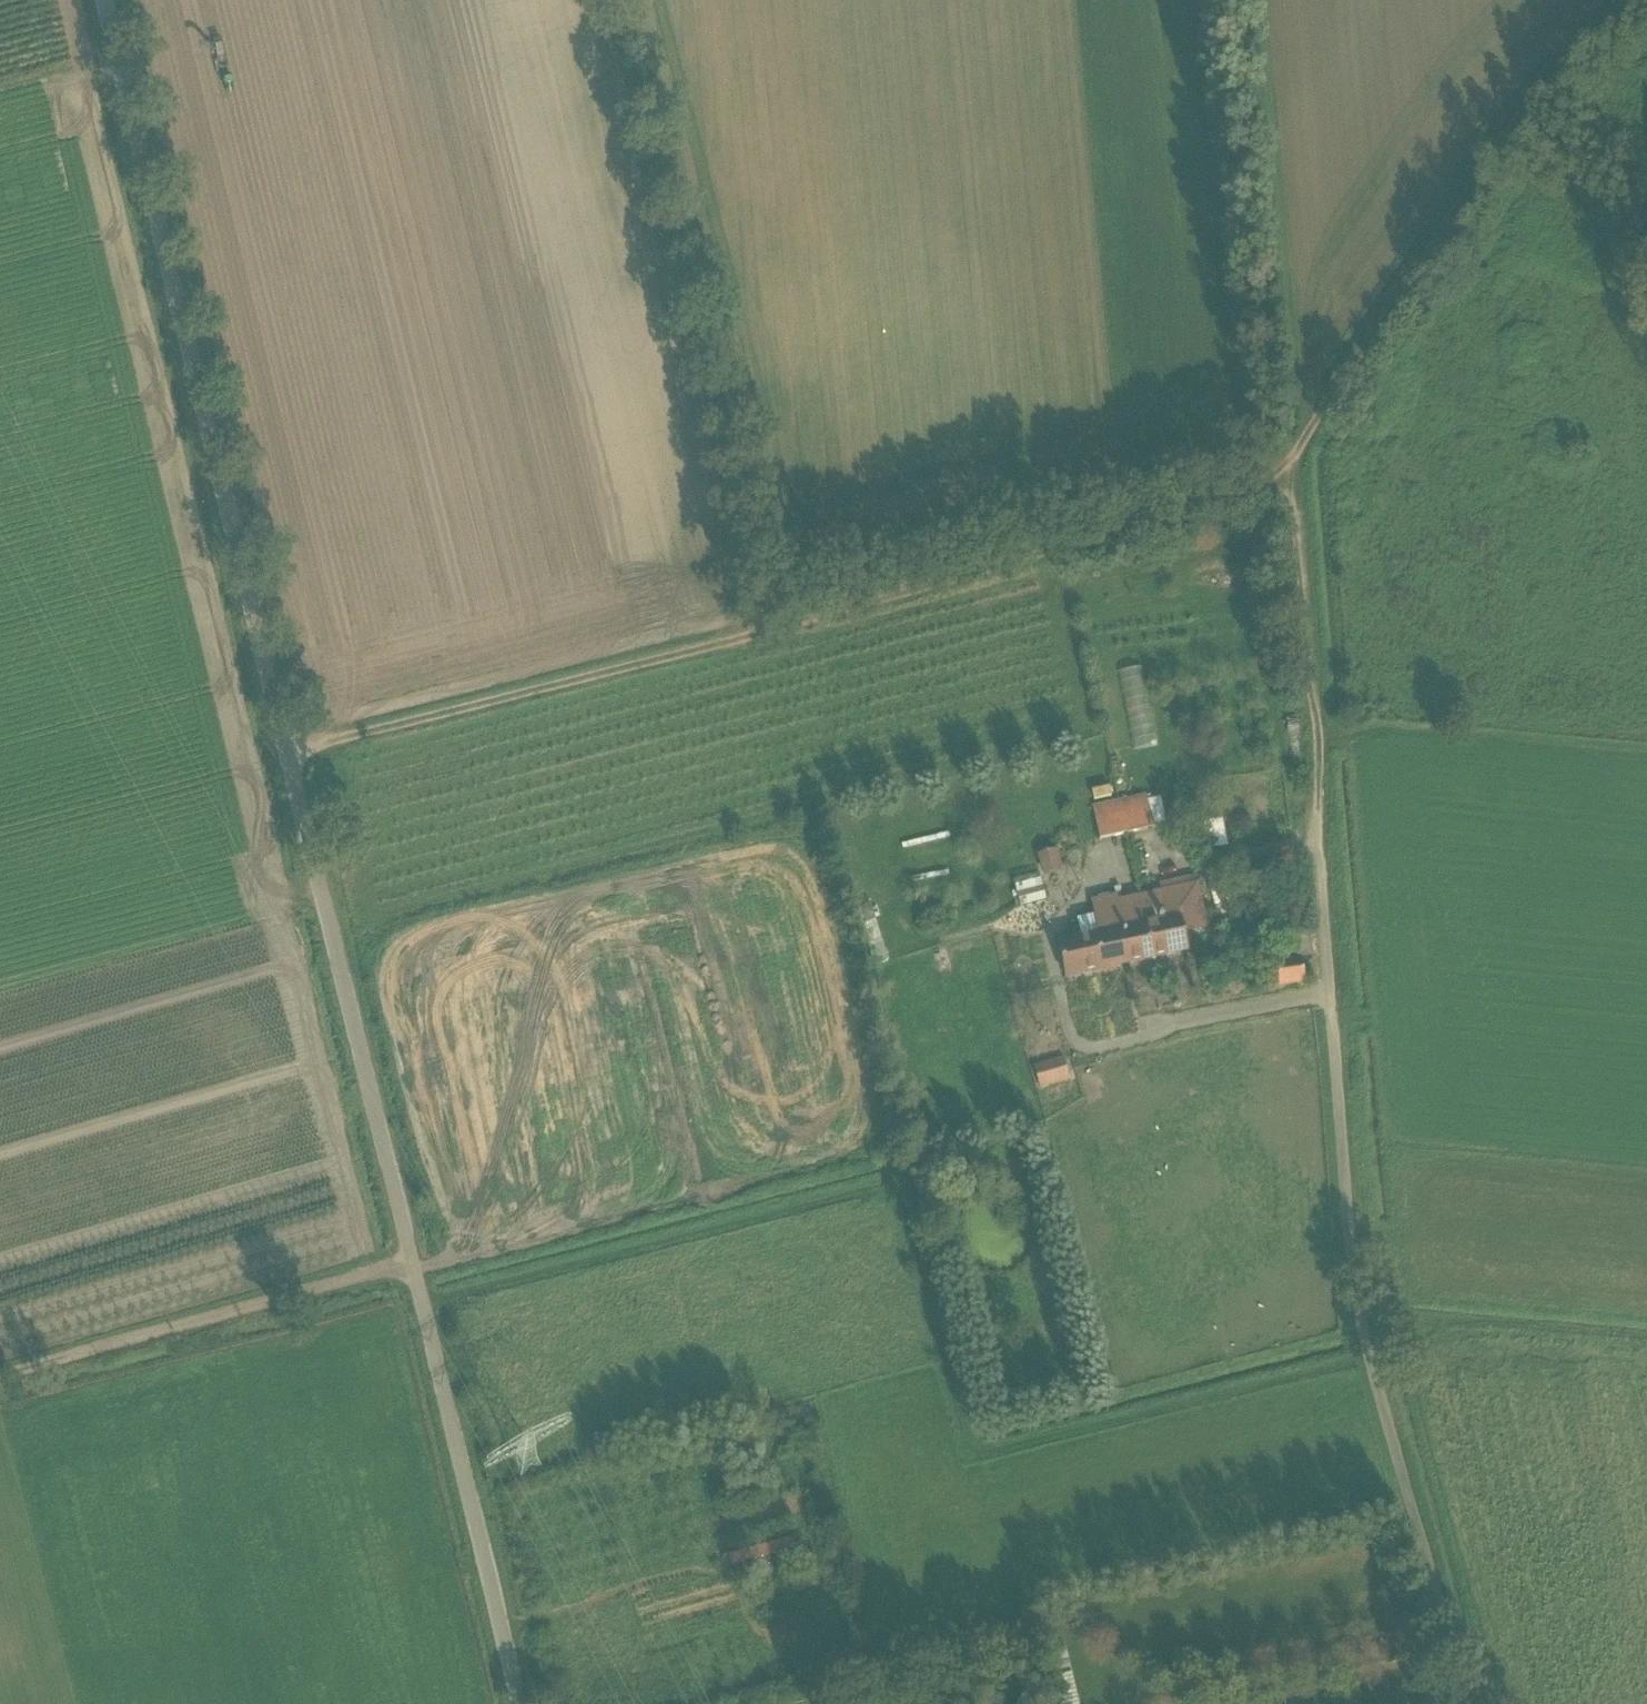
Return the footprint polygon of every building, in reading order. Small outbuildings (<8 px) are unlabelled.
[(1092,791),(1094,801),(1111,797),(1109,787),(1092,791)] [(1145,793),(1118,799),(1126,834),(1153,828),(1145,793)] [(1093,805),(1099,839),(1126,834),(1118,799),(1093,805)] [(1223,819),(1196,826),(1203,852),(1230,846),(1223,819)] [(1037,855),(1043,875),(1061,869),(1056,849),(1037,855)] [(1014,881),(1022,904),(1046,895),(1038,872),(1014,881)] [(1180,922),(1205,916),(1198,884),(1140,896),(1147,927),(1120,933),(1127,965),(1187,952),(1180,922)] [(1217,915),(1232,912),(1227,887),(1215,889),(1218,905),(1215,906),(1217,915)] [(1147,927),(1140,896),(1118,901),(1117,896),(1092,902),(1099,934),(1058,943),(1066,978),(1127,965),(1120,933),(1147,927)] [(1305,982),(1302,961),(1276,964),(1278,985),(1305,982)] [(1034,1065),(1040,1089),(1071,1080),(1064,1056),(1034,1065)] [(1421,1668),(1424,1680),(1430,1679),(1427,1666),(1421,1668)] [(1046,1680),(1052,1703),(1078,1703),(1071,1674),(1048,1679),(1046,1680)]
